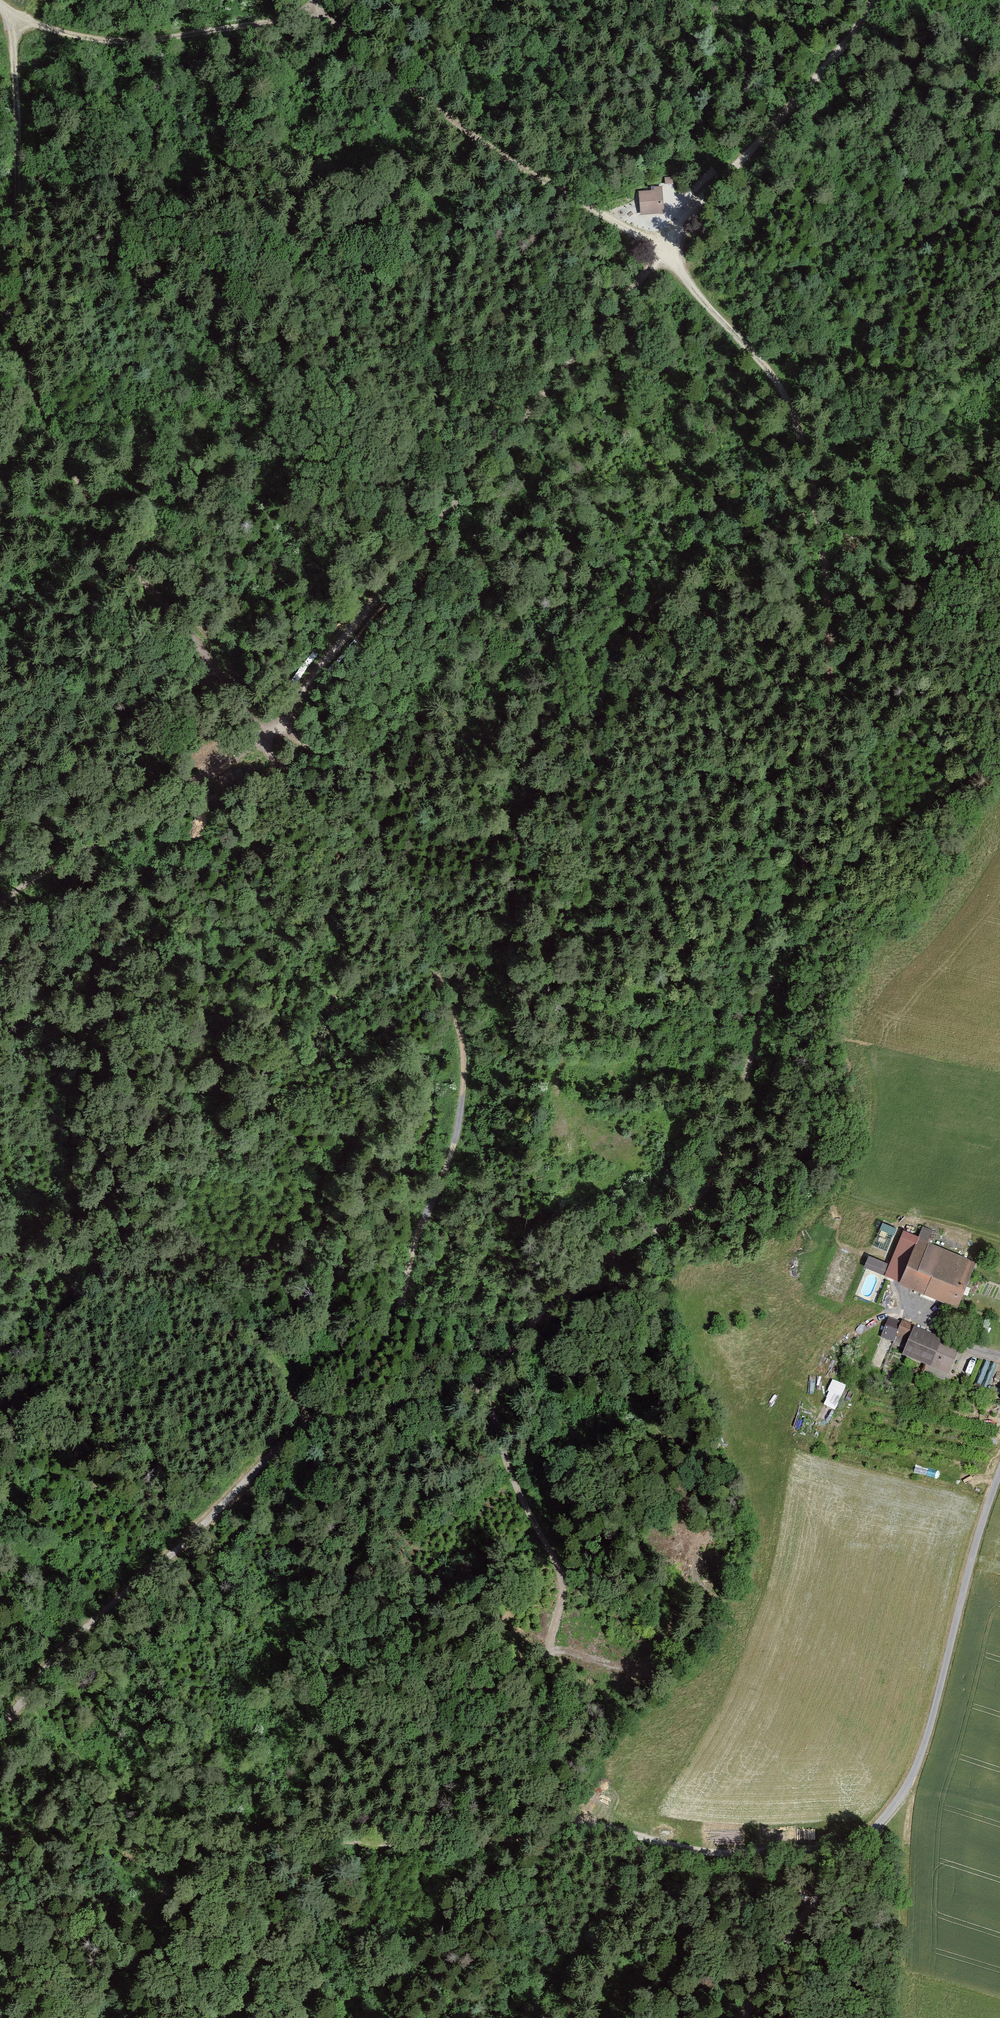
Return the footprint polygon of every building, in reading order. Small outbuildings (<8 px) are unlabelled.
[(655,189),(639,190),(641,214),(664,212),(662,185),(654,186),(655,189)] [(976,1262),(903,1231),(884,1275),(956,1306),(976,1262)] [(869,1254),(864,1265),(884,1274),(889,1262),(869,1254)] [(910,1326),(900,1355),(947,1373),(958,1343),(910,1326)] [(834,1379),(823,1404),(836,1410),(847,1385),(834,1379)] [(822,1414),(831,1417),(834,1410),(825,1407),(822,1414)]
